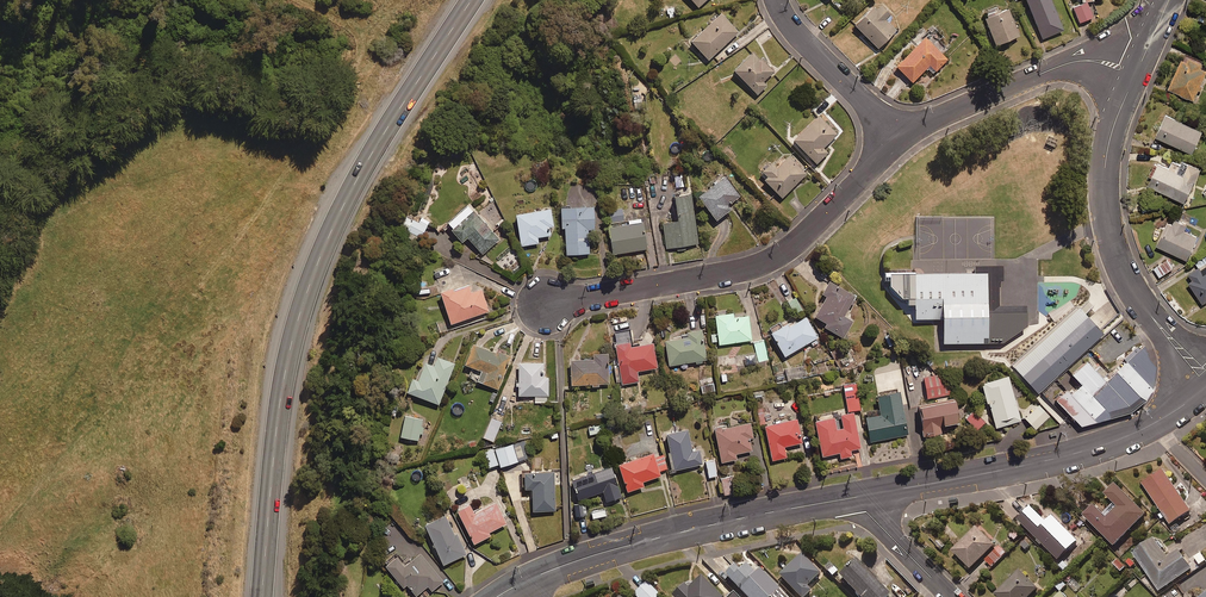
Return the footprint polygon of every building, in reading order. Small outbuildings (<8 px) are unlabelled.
[(1037,27),(1057,17),(1049,0),(1024,0),(1037,27)] [(1092,17),(1085,1),(1072,7),(1078,23),(1092,17)] [(890,14),(880,4),(874,10),(871,6),(853,24),(876,48),(895,30),(884,19),(890,14)] [(1019,35),(1005,5),(982,15),(996,45),(1019,35)] [(737,31),(719,12),(689,40),(707,60),(737,31)] [(946,59),(923,37),(895,66),(911,82),(925,68),(931,74),(946,59)] [(772,71),(752,50),(732,70),(756,94),(765,85),(762,81),(772,71)] [(1180,58),(1167,89),(1193,100),(1198,90),(1200,91),(1203,85),(1200,84),(1205,70),(1203,68),(1205,63),(1188,56),(1186,61),(1180,58)] [(1201,131),(1165,113),(1154,135),(1191,153),(1201,131)] [(836,134),(817,115),(792,140),(815,163),(826,152),(822,148),(836,134)] [(805,174),(786,155),(775,167),(769,160),(756,173),(781,198),(805,174)] [(1199,168),(1182,160),(1180,164),(1171,160),(1167,167),(1157,163),(1147,184),(1183,202),(1199,168)] [(739,196),(723,175),(696,196),(714,220),(730,209),(727,205),(739,196)] [(697,244),(690,193),(672,196),(676,221),(662,223),(666,248),(697,244)] [(499,239),(469,204),(447,223),(463,241),(468,236),(483,253),(499,239)] [(594,205),(562,206),(563,227),(566,227),(567,254),(590,253),(589,228),(595,228),(594,205)] [(554,225),(551,207),(517,213),(522,245),(538,242),(537,236),(550,234),(549,226),(554,225)] [(622,207),(609,208),(610,222),(624,221),(622,207)] [(499,209),(486,217),(495,230),(507,222),(499,209)] [(429,220),(422,217),(420,221),(411,218),(404,235),(420,242),(429,220)] [(647,249),(643,217),(628,219),(629,222),(609,225),(613,253),(647,249)] [(1186,223),(1174,218),(1171,224),(1166,222),(1156,245),(1186,259),(1196,236),(1183,230),(1186,223)] [(1195,262),(1198,266),(1187,273),(1191,280),(1188,282),(1202,304),(1205,301),(1205,254),(1195,262)] [(1174,268),(1167,259),(1152,269),(1159,278),(1174,268)] [(1064,261),(1033,260),(1032,286),(1064,286),(1064,261)] [(1010,272),(890,271),(890,289),(918,309),(919,320),(943,320),(943,345),(992,345),(992,325),(1009,325),(1009,308),(1010,272)] [(854,297),(828,281),(821,293),(825,296),(813,316),(825,323),(823,327),(842,338),(852,322),(843,316),(854,297)] [(472,291),(470,284),(456,288),(456,286),(442,290),(452,322),(489,311),(482,288),(472,291)] [(441,294),(439,285),(421,289),(423,297),(441,294)] [(1116,322),(1098,302),(1047,349),(1065,369),(1116,322)] [(732,318),(732,313),(714,316),(718,345),(751,340),(747,316),(732,318)] [(812,346),(819,342),(804,317),(781,330),(777,322),(767,328),(783,356),(809,341),(812,346)] [(685,332),(685,334),(680,335),(680,337),(663,340),(668,366),(694,361),(695,363),(701,362),(700,360),(705,359),(699,329),(685,332)] [(631,346),(631,342),(617,344),(622,375),(637,372),(636,371),(658,367),(654,343),(631,346)] [(510,358),(474,343),(466,364),(478,368),(474,379),(498,388),(510,358)] [(1127,362),(1108,378),(1106,375),(1110,371),(1093,353),(1071,374),(1080,385),(1070,395),(1065,389),(1054,401),(1080,426),(1129,412),(1145,399),(1152,387),(1156,367),(1139,347),(1124,359),(1127,362)] [(1044,368),(1025,348),(1012,360),(1031,380),(1044,368)] [(609,384),(609,352),(594,352),(594,359),(573,359),(573,384),(609,384)] [(455,363),(438,356),(435,365),(425,362),(420,375),(415,373),(408,391),(439,403),(455,363)] [(544,362),(520,362),(519,395),(549,395),(549,376),(544,376),(544,362)] [(925,376),(929,398),(956,393),(952,370),(925,376)] [(1016,423),(1006,379),(981,385),(992,429),(1016,423)] [(1018,382),(1011,384),(1016,398),(1023,395),(1018,382)] [(858,409),(854,383),(842,385),(846,411),(858,409)] [(907,435),(898,389),(875,393),(879,414),(864,417),(869,442),(907,435)] [(916,404),(923,438),(943,434),(941,427),(955,424),(950,398),(916,404)] [(397,417),(398,406),(389,405),(388,417),(397,417)] [(1049,418),(1037,405),(1022,418),(1034,431),(1049,418)] [(764,424),(761,407),(755,408),(758,425),(764,424)] [(972,410),(964,418),(976,429),(984,421),(972,410)] [(851,412),(838,415),(842,427),(835,429),(832,417),(813,421),(821,457),(838,453),(840,459),(851,456),(850,450),(860,448),(851,412)] [(426,424),(423,424),(424,418),(405,415),(401,437),(420,440),(421,434),(424,434),(426,424)] [(502,421),(492,417),(484,437),(494,441),(502,421)] [(801,442),(795,418),(762,426),(771,461),(785,457),(783,447),(801,442)] [(753,437),(751,422),(717,427),(722,461),(737,459),(736,453),(752,450),(750,437),(753,437)] [(601,433),(600,425),(588,427),(589,434),(601,433)] [(693,450),(688,428),(667,432),(674,469),(703,463),(700,449),(693,450)] [(529,458),(524,440),(484,451),(489,467),(500,464),(500,466),(529,458)] [(662,450),(620,463),(629,490),(644,485),(643,481),(661,475),(659,470),(667,467),(662,450)] [(717,476),(714,459),(707,461),(709,477),(717,476)] [(621,497),(612,467),(573,479),(579,499),(604,491),(607,501),(621,497)] [(1163,520),(1166,518),(1171,525),(1191,510),(1162,470),(1142,484),(1162,512),(1159,515),(1163,520)] [(554,471),(524,472),(525,488),(533,488),(534,510),(555,510),(554,471)] [(734,493),(732,476),(719,478),(721,494),(734,493)] [(1104,514),(1095,505),(1084,516),(1114,546),(1147,515),(1117,484),(1106,494),(1115,503),(1104,514)] [(506,523),(495,502),(474,512),(469,504),(458,509),(475,543),(491,535),(489,531),(506,523)] [(585,515),(584,503),(572,504),(573,516),(585,515)] [(590,512),(592,520),(608,516),(605,507),(590,512)] [(1041,547),(1043,545),(1058,560),(1077,542),(1053,518),(1047,523),(1031,508),(1018,521),(1038,540),(1036,543),(1041,547)] [(455,535),(446,515),(426,524),(444,564),(466,554),(457,535),(455,535)] [(952,550),(971,570),(995,546),(976,527),(952,550)] [(1020,536),(1014,528),(1007,535),(1013,542),(1020,536)] [(1028,535),(1019,543),(1026,550),(1034,543),(1028,535)] [(1160,591),(1194,568),(1180,549),(1168,558),(1154,539),(1134,553),(1160,591)] [(1006,553),(999,546),(985,560),(993,568),(1006,553)] [(443,581),(420,554),(405,566),(396,556),(386,565),(404,586),(407,584),(417,595),(428,585),(432,590),(443,581)] [(802,556),(779,576),(798,596),(806,596),(811,592),(806,587),(820,575),(802,556)] [(1119,557),(1112,563),(1121,573),(1128,567),(1119,557)] [(741,562),(726,577),(744,596),(784,596),(759,570),(754,576),(741,562)] [(829,562),(823,569),(832,578),(839,571),(829,562)] [(856,562),(838,578),(856,596),(889,596),(856,562)] [(1018,570),(995,594),(997,596),(1030,596),(1037,589),(1018,570)] [(703,577),(691,589),(687,585),(674,596),(722,596),(703,577)] [(648,582),(635,595),(638,596),(660,596),(661,596),(648,582)]
